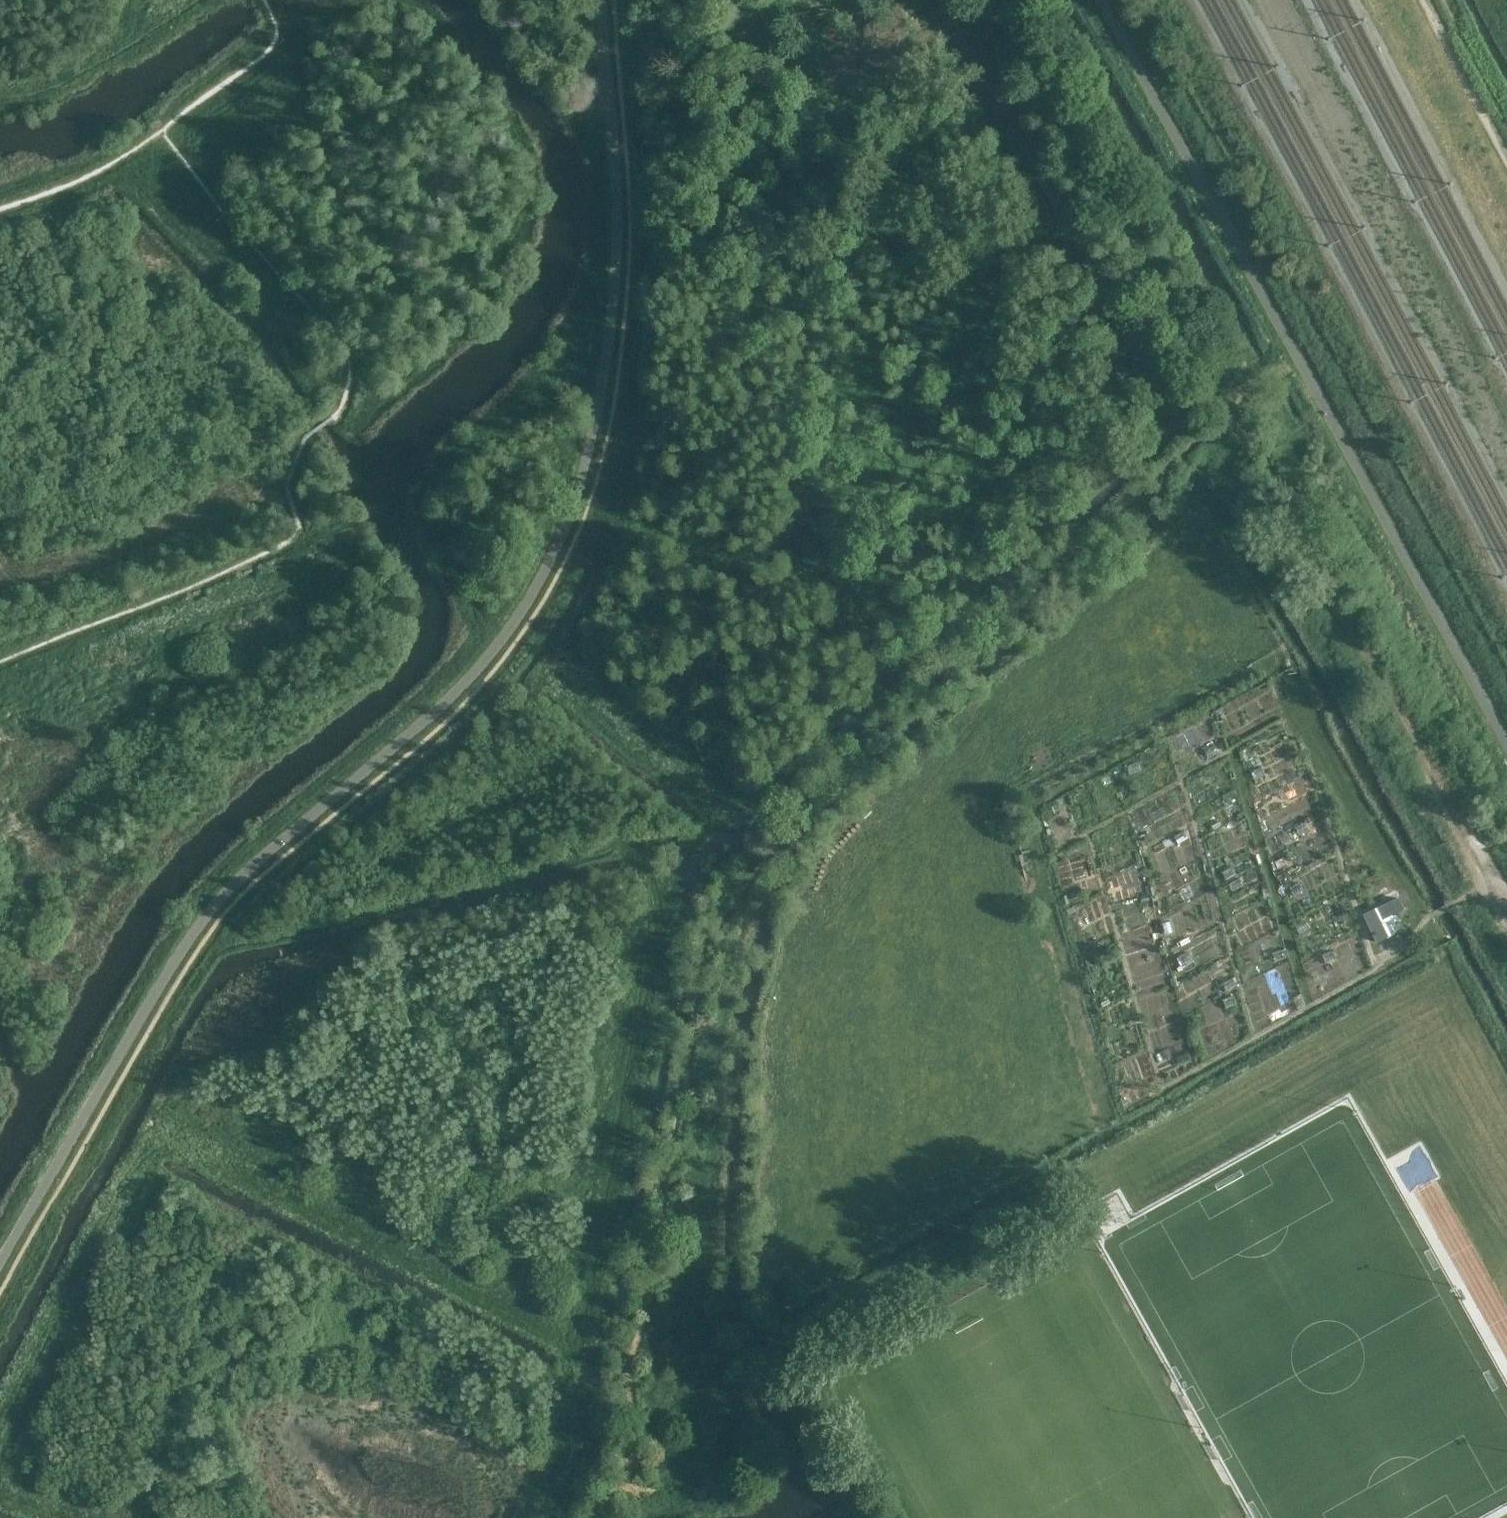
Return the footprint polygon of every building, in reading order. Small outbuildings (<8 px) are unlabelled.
[(1381,937),(1402,929),(1394,908),(1373,916),(1381,937)]
